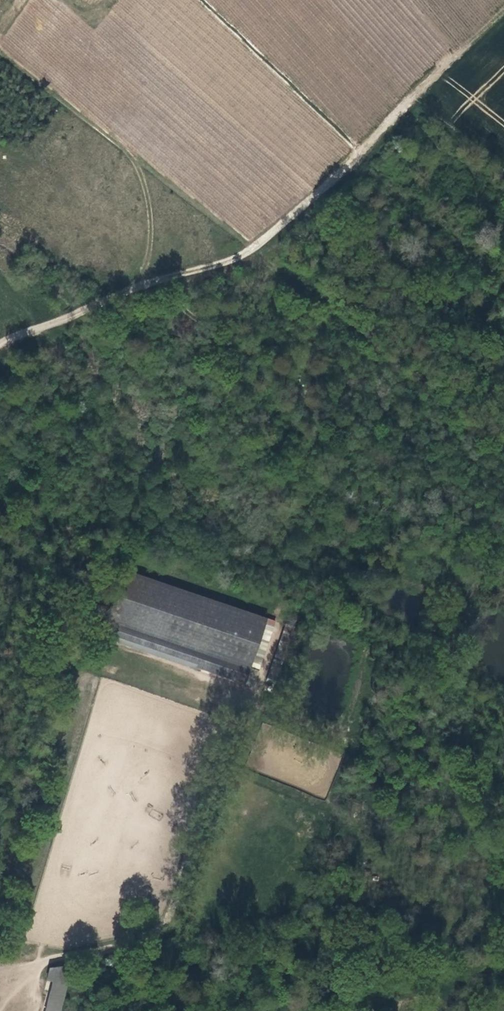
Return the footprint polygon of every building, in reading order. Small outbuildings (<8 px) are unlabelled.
[(102,638),(244,683),(259,632),(118,589),(102,638)] [(242,693),(244,683),(102,638),(99,648),(242,693)] [(278,682),(283,658),(273,656),(268,680),(278,682)] [(66,982),(56,984),(48,1010),(59,1010),(66,982)]
